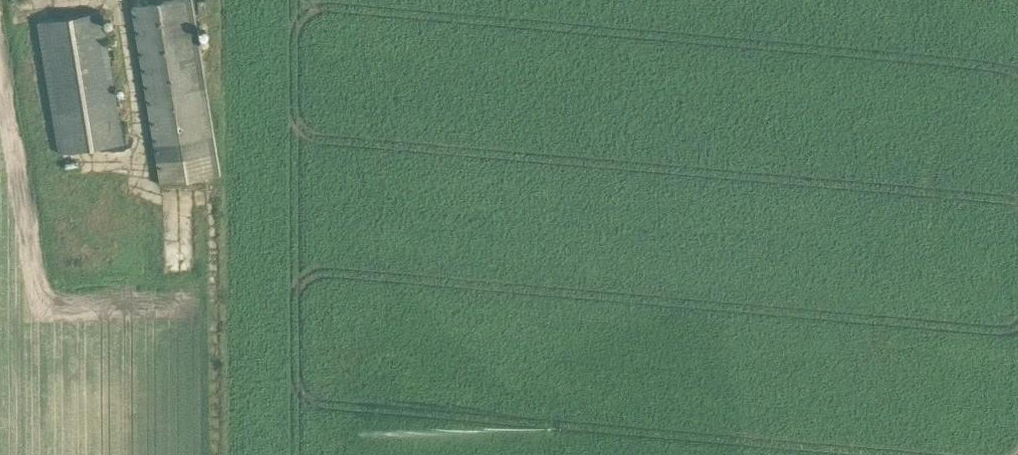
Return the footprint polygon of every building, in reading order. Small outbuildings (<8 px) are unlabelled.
[(161,183),(221,174),(192,0),(162,0),(132,5),(161,183)] [(122,142),(116,102),(100,10),(38,20),(60,153),(122,142)]
